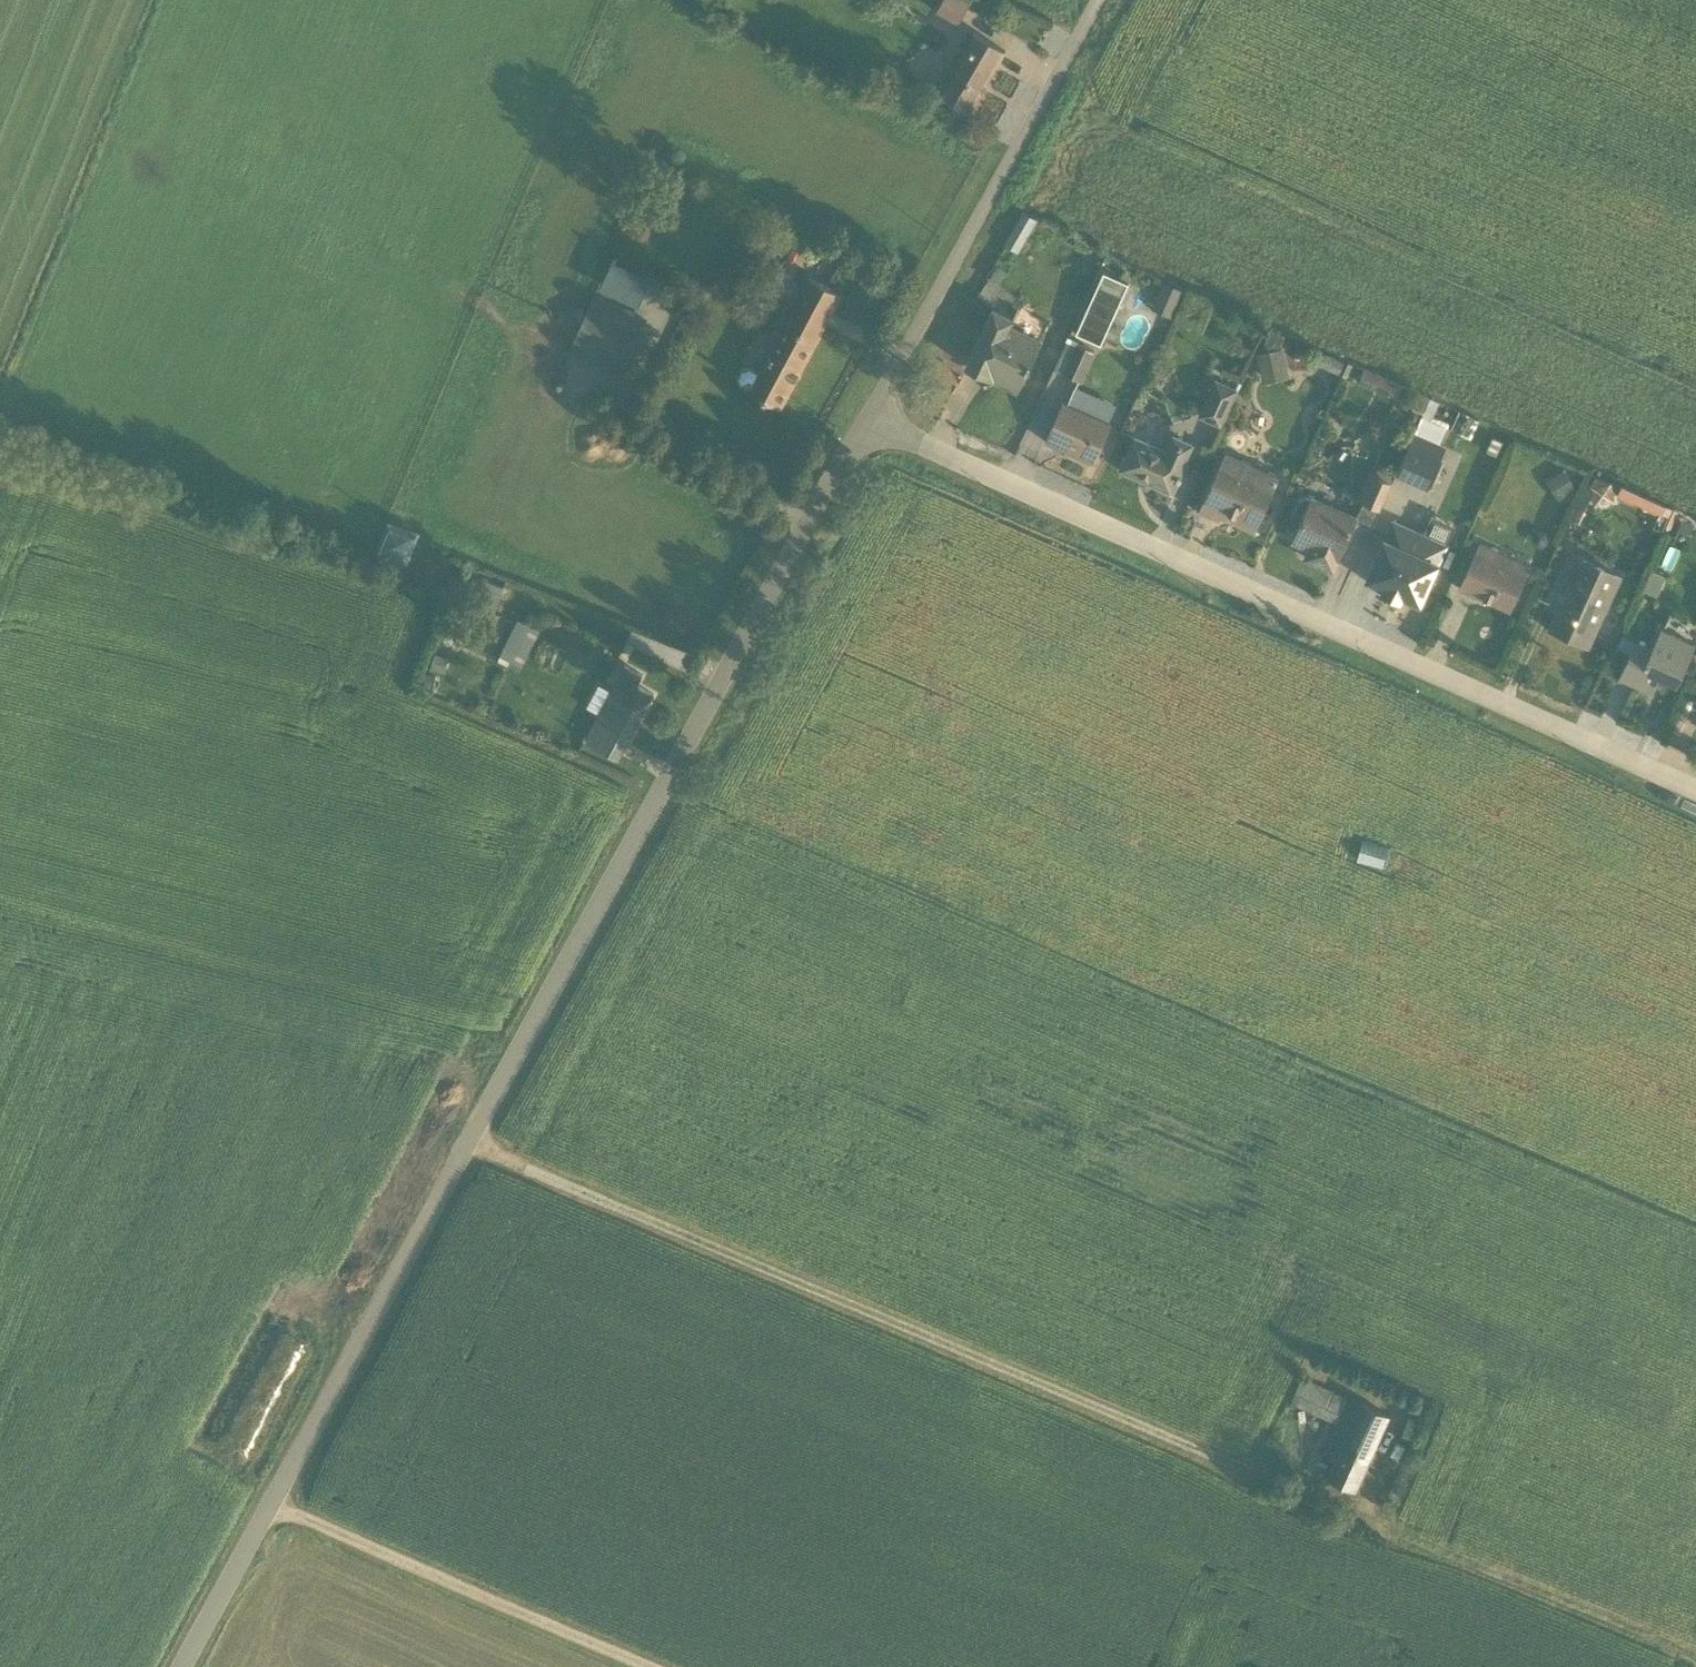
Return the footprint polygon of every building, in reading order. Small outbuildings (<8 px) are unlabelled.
[(956,26),(971,0),(943,0),(935,13),(956,26)] [(1004,52),(971,32),(934,94),(968,114),(1004,52)] [(1019,251),(1036,222),(1025,215),(1007,244),(1019,251)] [(781,409),(841,295),(806,277),(756,373),(749,369),(740,371),(737,377),(740,384),(748,388),(746,391),(781,409)] [(1135,280),(1113,279),(1111,307),(1134,308),(1135,280)] [(1168,314),(1179,288),(1163,281),(1152,307),(1168,314)] [(620,378),(646,318),(596,296),(569,355),(620,378)] [(991,309),(964,367),(1017,391),(1041,340),(1011,326),(1014,320),(991,309)] [(1078,382),(1092,350),(1067,339),(1053,370),(1078,382)] [(1283,348),(1255,355),(1262,382),(1290,375),(1283,348)] [(1402,387),(1364,369),(1357,384),(1395,401),(1402,387)] [(1237,391),(1213,380),(1197,417),(1221,427),(1237,391)] [(1062,402),(1044,441),(1093,463),(1110,423),(1118,405),(1076,386),(1068,404),(1062,402)] [(1428,398),(1394,474),(1427,489),(1445,448),(1438,445),(1446,428),(1431,421),(1439,403),(1428,398)] [(1474,419),(1459,413),(1451,431),(1465,437),(1474,419)] [(1133,437),(1119,469),(1172,493),(1186,463),(1184,462),(1192,444),(1171,435),(1164,450),(1133,437)] [(1224,454),(1199,511),(1217,518),(1220,513),(1256,528),(1279,477),(1224,454)] [(1354,516),(1310,495),(1298,500),(1292,512),(1295,519),(1301,522),(1292,540),(1309,549),(1305,557),(1331,570),(1345,541),(1361,548),(1394,478),(1377,470),(1375,475),(1368,472),(1356,499),(1361,502),(1354,516)] [(1620,484),(1615,492),(1646,507),(1650,499),(1620,484)] [(1421,532),(1391,519),(1365,580),(1383,588),(1381,592),(1400,600),(1402,596),(1420,604),(1455,525),(1429,514),(1421,532)] [(387,518),(374,552),(410,566),(423,532),(387,518)] [(1479,543),(1458,587),(1510,611),(1531,567),(1479,543)] [(1586,645),(1617,574),(1567,552),(1553,586),(1566,592),(1550,629),(1586,645)] [(1673,613),(1667,626),(1686,636),(1693,622),(1673,613)] [(503,652),(528,659),(538,625),(513,617),(503,652)] [(1683,671),(1692,675),(1695,667),(1695,655),(1690,652),(1695,643),(1660,627),(1651,647),(1635,640),(1618,678),(1651,693),(1658,677),(1676,685),(1683,671)] [(643,676),(623,665),(582,742),(617,760),(652,694),(637,686),(643,676)] [(1383,868),(1392,849),(1363,837),(1355,857),(1383,868)] [(1391,1416),(1303,1377),(1291,1403),(1335,1423),(1321,1456),(1334,1462),(1326,1479),(1356,1492),(1391,1416)]
